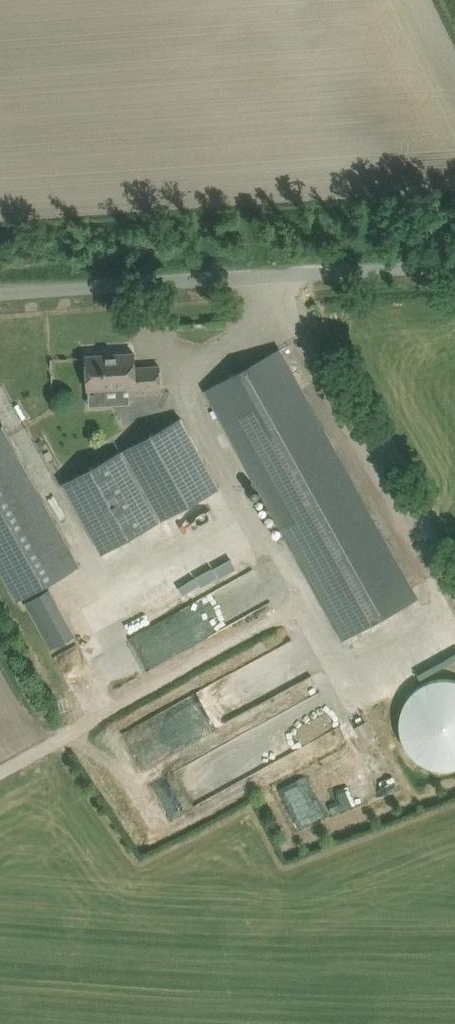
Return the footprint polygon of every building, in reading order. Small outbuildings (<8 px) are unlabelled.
[(418,598),(280,348),(207,389),(215,405),(208,409),(214,420),(221,416),(345,638),(418,598)] [(131,387),(131,393),(162,391),(160,365),(146,366),(147,370),(136,370),(135,352),(87,355),(89,389),(131,387)] [(181,417),(123,449),(163,520),(220,487),(181,417)] [(0,426),(0,568),(18,600),(81,565),(3,424),(0,426)] [(160,521),(121,451),(64,482),(103,551),(160,521)] [(26,598),(50,647),(76,634),(52,586),(26,598)] [(404,760),(454,764),(454,683),(411,679),(404,760)] [(358,730),(360,733),(364,741),(376,735),(370,724),(358,730)]
